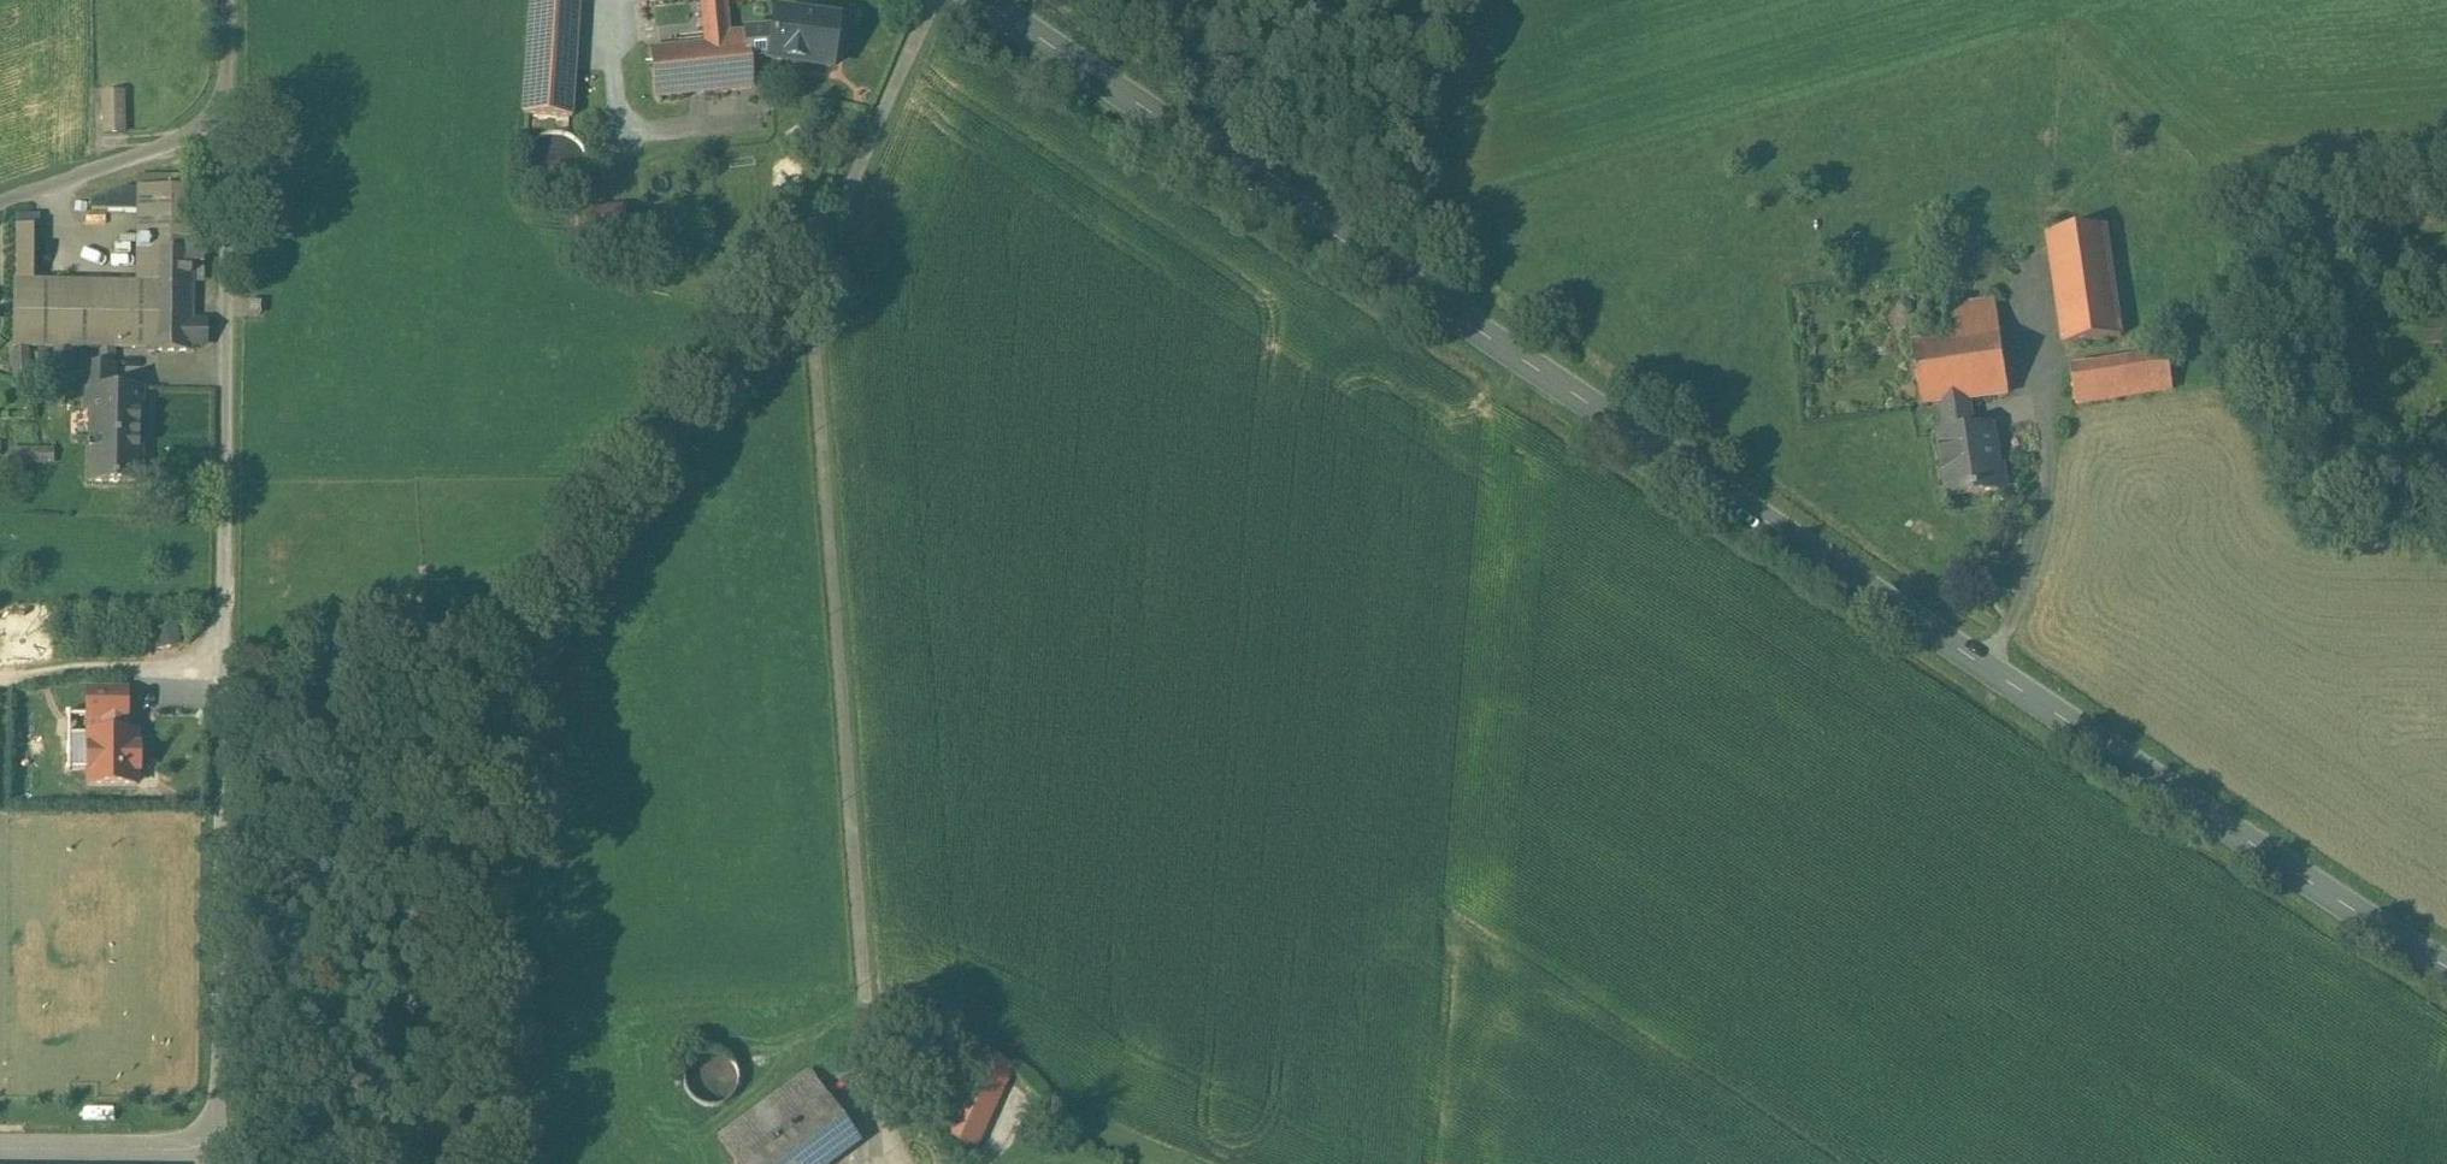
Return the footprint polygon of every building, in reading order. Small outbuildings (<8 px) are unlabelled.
[(523,115),(571,118),(579,0),(530,0),(523,115)] [(649,52),(654,98),(750,89),(747,63),(769,60),(773,31),(728,35),(725,3),(750,0),(749,0),(700,0),(704,46),(649,52)] [(837,23),(775,15),(773,31),(769,60),(769,61),(831,69),(837,23)] [(122,95),(102,96),(103,135),(124,135),(122,95)] [(203,191),(122,190),(91,201),(90,213),(136,213),(135,284),(150,284),(150,254),(192,254),(191,265),(202,265),(203,191)] [(624,207),(574,212),(577,240),(627,235),(624,207)] [(2104,227),(2047,235),(2064,346),(2121,338),(2104,227)] [(34,229),(15,228),(14,348),(54,349),(54,311),(149,312),(150,284),(135,284),(33,283),(34,229)] [(192,254),(150,254),(150,284),(149,312),(54,311),(54,349),(112,349),(112,350),(148,350),(148,352),(190,352),(190,346),(205,346),(205,324),(191,324),(191,265),(192,254)] [(260,304),(247,304),(247,316),(259,316),(260,304)] [(1994,304),(1949,311),(1954,342),(1999,335),(1994,304)] [(2429,324),(2431,341),(2446,339),(2446,322),(2429,324)] [(1954,342),(1913,348),(1921,407),(1941,404),(1968,400),(2007,395),(1999,335),(1954,342)] [(2167,355),(2070,370),(2075,406),(2172,390),(2167,355)] [(112,367),(86,366),(85,413),(90,413),(88,483),(140,484),(141,392),(112,392),(112,367)] [(1973,431),(1968,400),(1941,404),(1946,436),(1939,437),(1948,499),(1999,492),(1995,468),(1997,468),(1991,429),(1973,431)] [(88,692),(89,719),(104,719),(127,719),(127,692),(88,692)] [(127,719),(104,719),(104,736),(68,736),(68,772),(89,771),(89,787),(136,786),(136,772),(140,772),(139,750),(136,750),(136,736),(127,736),(127,719)] [(981,1053),(941,1138),(973,1152),(1011,1067),(981,1053)] [(716,1140),(734,1163),(735,1163),(826,1098),(808,1073),(716,1140)] [(735,1163),(831,1163),(859,1144),(826,1098),(735,1163)]
